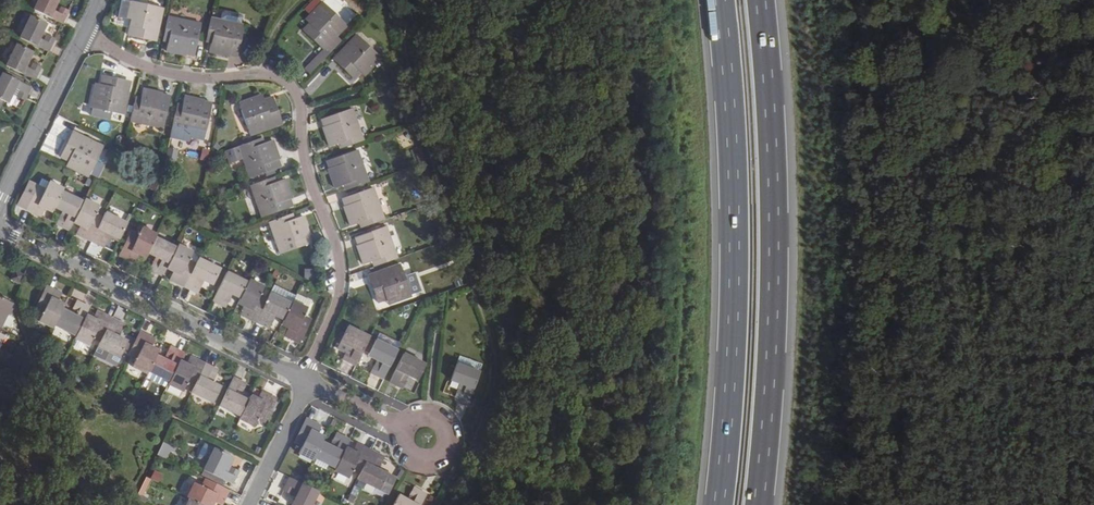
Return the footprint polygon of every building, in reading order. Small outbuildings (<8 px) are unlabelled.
[(34,10),(62,24),(67,15),(60,11),(58,13),(53,11),(58,0),(39,0),(34,10)] [(130,26),(128,35),(148,39),(149,38),(155,39),(162,8),(130,0),(127,0),(121,0),(118,16),(126,18),(131,20),(130,26)] [(329,53),(337,45),(332,40),(346,25),(322,2),(310,15),(314,19),(310,23),(304,30),(318,44),(319,43),(324,48),(329,53)] [(314,19),(310,15),(306,19),(310,23),(314,19)] [(31,16),(21,38),(48,52),(53,43),(46,39),(44,41),(39,39),(46,24),(31,16)] [(125,24),(130,26),(131,20),(126,18),(118,16),(117,22),(125,24)] [(200,24),(168,16),(164,34),(170,36),(169,42),(167,51),(187,55),(187,53),(194,55),(200,24)] [(244,25),(211,18),(207,35),(213,36),(212,42),(210,51),(229,56),(230,54),(237,56),(244,25)] [(364,67),(368,71),(381,58),(356,35),(334,58),(341,64),(340,65),(354,78),(360,71),(364,67)] [(17,45),(7,66),(34,80),(39,71),(32,68),(31,70),(26,67),(32,52),(17,45)] [(317,66),(329,53),(324,48),(311,61),(317,66)] [(304,68),(310,74),(317,66),(311,61),(304,68)] [(364,76),(368,71),(364,67),(360,71),(364,76)] [(0,78),(0,104),(2,100),(7,102),(15,87),(21,90),(19,93),(26,96),(31,87),(2,74),(0,78)] [(94,93),(91,106),(105,110),(123,114),(130,82),(123,81),(123,79),(103,75),(101,85),(100,91),(94,90),(94,93)] [(134,103),(130,121),(163,128),(170,96),(163,95),(163,93),(143,89),(141,99),(140,105),(134,103)] [(91,106),(94,93),(80,90),(78,104),(91,106)] [(182,111),(176,110),(172,127),(205,134),(212,103),(204,102),(205,100),(185,96),(183,106),(182,111)] [(258,104),(255,98),(239,104),(250,135),(280,124),(278,118),(279,117),(272,98),(263,102),(258,104)] [(105,110),(91,106),(89,114),(103,117),(105,110)] [(344,141),(346,146),(363,140),(352,109),(322,119),(324,127),(323,128),(329,146),(338,143),(344,141)] [(74,164),(72,168),(73,169),(88,176),(102,147),(74,133),(70,139),(69,139),(60,157),(69,161),(74,164)] [(257,146),(255,141),(227,151),(231,163),(242,158),(250,178),(280,167),(277,160),(279,160),(272,141),(262,145),(257,146)] [(350,182),(352,188),(368,182),(357,150),(327,161),(330,168),(328,168),(335,187),(344,184),(350,182)] [(114,180),(123,160),(116,157),(107,177),(114,180)] [(276,184),(274,178),(268,179),(270,186),(276,184)] [(270,186),(268,179),(251,185),(262,218),(292,206),(290,200),(292,199),(284,180),(276,184),(270,186)] [(44,208),(52,212),(53,208),(62,192),(63,189),(49,182),(47,186),(45,186),(44,189),(28,182),(17,205),(36,214),(40,206),(44,208)] [(366,219),(368,225),(384,219),(372,187),(342,198),(345,206),(344,206),(351,225),(360,222),(366,219)] [(60,226),(70,230),(73,223),(83,202),(62,192),(53,208),(66,214),(69,215),(67,221),(64,219),(60,226)] [(81,236),(92,241),(103,218),(97,215),(98,212),(97,211),(98,207),(84,200),(83,202),(73,223),(81,226),(84,228),(81,236)] [(103,218),(92,241),(101,245),(104,239),(101,238),(104,232),(107,234),(110,235),(119,240),(127,224),(105,213),(103,218)] [(289,222),(287,216),(270,222),(280,254),(311,242),(309,236),(310,235),(303,216),(294,220),(289,222)] [(188,219),(186,224),(188,225),(193,228),(195,223),(188,219)] [(380,265),(397,259),(386,226),(356,238),(358,244),(357,244),(363,263),(372,260),(378,258),(380,265)] [(137,253),(145,257),(147,253),(155,237),(156,234),(143,228),(141,233),(139,232),(137,235),(131,232),(120,255),(130,260),(134,252),(137,253)] [(104,239),(101,245),(105,247),(108,239),(110,235),(107,234),(104,232),(101,238),(104,239)] [(108,239),(117,244),(119,240),(110,235),(108,239)] [(154,271),(163,276),(167,268),(177,248),(155,237),(147,253),(163,261),(160,266),(157,265),(154,271)] [(174,281),(185,286),(196,263),(190,261),(192,258),(189,256),(192,252),(178,245),(177,248),(167,268),(173,271),(178,273),(174,281)] [(200,256),(192,252),(189,256),(192,258),(190,261),(196,263),(199,259),(200,256)] [(196,263),(185,286),(195,291),(198,285),(195,283),(197,278),(201,279),(204,281),(213,285),(220,270),(199,259),(196,263)] [(393,296),(395,301),(411,295),(400,264),(370,275),(373,282),(371,282),(378,301),(387,298),(393,296)] [(14,270),(9,280),(18,284),(23,274),(14,270)] [(226,272),(213,300),(223,304),(226,298),(223,297),(226,292),(240,299),(248,283),(226,272)] [(198,285),(195,291),(198,293),(204,281),(201,279),(198,285)] [(240,299),(238,303),(246,307),(249,308),(246,317),(256,321),(267,298),(262,295),(263,292),(261,291),(263,287),(249,280),(248,283),(240,299)] [(62,309),(64,304),(56,300),(53,298),(57,291),(46,286),(35,309),(41,312),(40,315),(41,316),(39,320),(53,327),(54,324),(62,309)] [(293,301),(294,298),(273,288),(270,294),(291,304),(293,301)] [(267,298),(256,321),(267,326),(270,320),(273,321),(276,316),(284,320),(291,304),(270,294),(267,298)] [(294,298),(293,301),(308,308),(311,301),(296,294),(294,298)] [(0,296),(0,327),(6,314),(9,315),(12,309),(10,307),(12,302),(0,296)] [(284,320),(282,325),(290,329),(294,330),(290,338),(301,343),(312,320),(306,317),(307,314),(306,314),(308,308),(293,301),(291,304),(284,320)] [(86,315),(90,307),(81,302),(78,309),(80,311),(78,316),(62,309),(54,324),(76,335),(86,315)] [(101,341),(112,318),(101,312),(97,320),(93,318),(86,315),(76,335),(75,338),(89,345),(91,340),(93,341),(94,338),(101,341)] [(121,322),(112,318),(101,341),(98,346),(120,357),(121,355),(127,342),(127,341),(115,335),(112,334),(115,328),(118,329),(121,322)] [(346,360),(356,364),(369,337),(348,326),(345,332),(340,342),(341,342),(338,348),(346,352),(349,353),(346,360)] [(156,355),(158,350),(150,346),(147,345),(151,337),(140,332),(128,355),(135,358),(133,361),(135,362),(133,366),(147,373),(148,371),(156,355)] [(379,333),(375,340),(397,351),(400,344),(379,333)] [(374,374),(384,378),(397,351),(375,340),(368,355),(376,359),(373,365),(375,366),(377,367),(374,374)] [(127,342),(121,355),(124,357),(131,344),(127,342)] [(170,355),(174,349),(170,346),(163,359),(168,360),(170,355)] [(180,360),(183,353),(174,349),(170,355),(173,356),(171,362),(168,360),(163,359),(156,355),(148,371),(170,381),(180,360)] [(401,380),(404,381),(407,375),(417,379),(424,365),(403,354),(389,381),(398,386),(401,380)] [(191,366),(194,359),(190,357),(186,364),(191,366)] [(194,387),(205,364),(194,359),(191,366),(186,364),(180,360),(170,381),(168,384),(181,390),(182,391),(185,387),(186,387),(188,384),(194,387)] [(460,359),(458,365),(480,374),(482,367),(460,359)] [(55,362),(51,371),(57,374),(61,366),(55,362)] [(215,368),(205,364),(194,387),(192,392),(219,405),(226,392),(220,389),(221,387),(209,381),(206,380),(209,374),(212,375),(215,368)] [(369,372),(374,374),(377,367),(375,366),(373,365),(369,372)] [(458,365),(452,381),(465,386),(460,399),(470,402),(480,374),(458,365)] [(170,381),(148,371),(147,373),(145,377),(167,387),(168,384),(170,381)] [(241,416),(249,400),(234,393),(237,387),(239,389),(243,382),(233,377),(226,392),(219,405),(241,416)] [(465,386),(452,381),(451,384),(460,387),(456,397),(460,399),(465,386)] [(181,390),(168,384),(167,387),(165,390),(178,397),(181,390)] [(259,400),(251,396),(249,400),(241,416),(240,419),(254,426),(257,421),(259,422),(260,420),(266,423),(272,412),(276,403),(278,399),(267,394),(263,402),(259,400)] [(298,452),(313,459),(314,457),(322,441),(324,437),(315,433),(312,431),(316,424),(306,419),(295,442),(300,445),(299,448),(300,448),(298,452)] [(345,447),(349,440),(340,436),(337,442),(333,440),(330,446),(322,441),(314,457),(316,458),(328,464),(335,467),(345,447)] [(171,447),(163,443),(157,455),(165,459),(171,447)] [(207,464),(214,449),(205,445),(197,459),(207,464)] [(360,474),(371,451),(360,446),(356,453),(353,451),(345,447),(335,467),(334,470),(349,477),(351,473),(352,474),(354,471),(360,474)] [(236,475),(229,472),(228,474),(223,472),(230,457),(214,449),(207,464),(204,470),(232,484),(236,475)] [(380,455),(371,451),(360,474),(357,479),(379,489),(386,492),(393,477),(386,474),(372,467),(375,461),(377,462),(380,455)] [(328,464),(316,458),(313,463),(326,469),(328,464)] [(150,478),(158,482),(162,473),(155,470),(150,478)] [(144,476),(139,494),(146,496),(151,478),(144,476)] [(290,477),(286,487),(292,490),(290,494),(295,497),(292,504),(312,504),(318,491),(301,483),(290,477)] [(214,501),(215,497),(223,501),(228,490),(205,479),(202,485),(199,484),(198,485),(194,483),(187,497),(190,498),(203,504),(211,504),(214,501)] [(413,496),(416,497),(413,503),(398,495),(393,504),(420,504),(425,494),(417,490),(413,496)]
